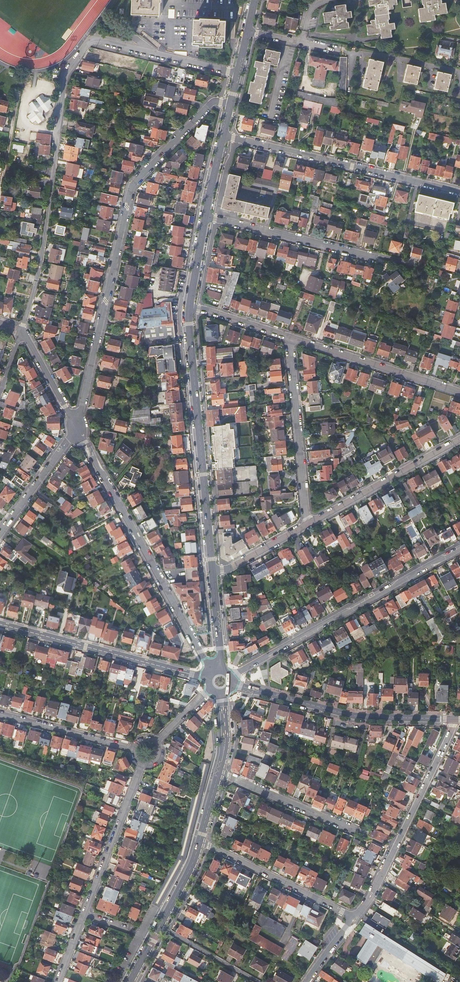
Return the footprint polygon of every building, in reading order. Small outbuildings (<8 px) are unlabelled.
[(133,14),(160,16),(161,0),(133,0),(133,14)] [(268,8),(277,10),(280,0),(270,0),(268,8)] [(372,20),(372,24),(367,25),(369,35),(382,33),(382,39),(393,37),(392,30),(396,29),(395,23),(390,24),(389,20),(391,19),(390,14),(392,14),(392,12),(390,12),(389,10),(394,9),(394,5),(398,4),(398,0),(371,0),(370,0),(371,6),(376,6),(377,10),(375,10),(376,20),(372,20)] [(436,15),(448,13),(447,3),(443,4),(443,0),(423,0),(423,5),(425,5),(425,8),(419,9),(421,22),(436,20),(436,15)] [(337,12),(324,13),(326,23),(332,23),(332,26),(331,26),(331,31),(350,28),(349,22),(348,23),(347,18),(353,18),(352,12),(348,12),(347,5),(336,6),(337,12)] [(277,14),(267,12),(265,22),(275,25),(277,14)] [(298,19),(288,17),(286,28),(296,30),(298,19)] [(201,22),(194,22),(193,44),(199,44),(199,45),(223,46),(223,42),(224,42),(225,23),(218,22),(218,21),(201,20),(201,22)] [(437,45),(435,54),(452,58),(454,49),(449,47),(449,46),(442,45),(442,46),(437,45)] [(262,103),(270,64),(278,66),(281,52),(266,49),(263,62),(256,60),(254,66),(258,67),(254,82),(251,81),(248,93),(252,94),(250,101),(262,103)] [(124,56),(99,50),(97,60),(122,66),(124,56)] [(339,72),(340,62),(311,56),(309,65),(314,66),(317,68),(315,79),(314,78),(313,85),(324,88),(326,81),(325,81),(328,70),(331,70),(339,72)] [(123,64),(138,67),(139,61),(124,57),(123,64)] [(385,62),(370,59),(364,87),(378,91),(385,62)] [(92,62),(84,60),(82,69),(93,71),(94,63),(92,62)] [(422,68),(408,64),(404,82),(418,85),(422,68)] [(170,68),(158,66),(156,76),(167,78),(170,68)] [(452,75),(439,71),(435,89),(448,92),(452,75)] [(100,78),(88,75),(86,86),(98,88),(100,78)] [(209,77),(199,75),(196,84),(207,87),(209,77)] [(156,95),(164,97),(169,98),(173,99),(175,87),(159,83),(156,95)] [(88,89),(73,86),(72,96),(79,98),(80,95),(86,96),(88,89)] [(184,98),(194,101),(196,91),(186,88),(184,98)] [(305,100),(314,102),(323,104),(331,106),(340,108),(340,100),(328,98),(297,91),(295,97),(305,100)] [(156,95),(146,93),(143,105),(161,109),(164,97),(156,95)] [(45,97),(42,94),(35,99),(38,102),(32,102),(29,104),(31,108),(30,114),(27,116),(32,123),(35,121),(38,124),(45,119),(43,115),(43,110),(46,113),(53,108),(50,104),(53,102),(51,98),(45,97)] [(85,102),(74,99),(71,99),(71,104),(72,105),(72,109),(76,110),(77,107),(81,108),(80,111),(85,112),(88,102),(85,102)] [(0,100),(0,101),(0,112),(2,113),(3,112),(7,113),(10,102),(0,100)] [(411,104),(402,102),(400,109),(416,113),(415,115),(422,117),(425,104),(412,101),(411,104)] [(312,110),(314,111),(316,105),(322,107),(323,104),(314,102),(312,110)] [(176,112),(181,113),(183,114),(186,115),(189,105),(179,103),(176,112)] [(164,113),(152,110),(148,126),(160,129),(164,113)] [(308,123),(311,114),(311,112),(302,110),(299,121),(308,123)] [(244,118),(242,127),(251,130),(254,120),(244,118)] [(280,123),(279,126),(277,135),(286,137),(288,128),(289,123),(281,121),(280,123)] [(94,126),(77,122),(76,128),(87,131),(86,136),(92,137),(94,126)] [(276,126),(264,123),(262,132),(274,135),(276,126)] [(392,127),(388,142),(391,143),(393,138),(392,138),(393,133),(394,133),(395,131),(394,130),(395,128),(404,131),(405,126),(393,124),(392,127)] [(203,142),(205,142),(209,126),(203,125),(198,130),(197,134),(196,133),(195,134),(197,135),(195,137),(199,141),(203,142)] [(294,140),(297,129),(289,127),(286,139),(294,140)] [(173,135),(175,132),(167,130),(167,132),(153,128),(151,137),(165,140),(167,133),(173,135)] [(316,130),(313,144),(320,146),(323,137),(322,137),(323,132),(316,130)] [(336,132),(326,130),(323,143),(328,144),(328,142),(333,143),(336,132)] [(338,144),(338,146),(346,148),(347,144),(347,141),(349,136),(336,132),(333,143),(336,144),(336,143),(338,144)] [(144,136),(144,137),(142,144),(151,146),(152,144),(153,144),(157,145),(158,139),(144,136)] [(187,146),(192,152),(195,149),(196,150),(202,144),(201,143),(199,141),(193,136),(187,142),(189,144),(187,146)] [(90,140),(77,137),(76,141),(75,143),(74,142),(73,146),(79,148),(88,150),(90,140)] [(362,149),(372,151),(374,145),(375,140),(366,138),(364,144),(365,144),(364,145),(363,145),(362,149)] [(49,155),(51,141),(36,139),(34,154),(33,154),(32,158),(39,159),(40,154),(49,155)] [(360,144),(347,141),(347,144),(351,145),(349,152),(358,154),(360,144)] [(142,154),(144,146),(127,142),(126,146),(130,148),(129,152),(134,153),(142,154)] [(14,144),(14,151),(24,152),(25,145),(14,144)] [(66,145),(65,152),(77,155),(78,151),(79,148),(73,146),(66,145)] [(381,145),(379,146),(374,145),(372,151),(371,157),(375,158),(377,157),(377,156),(380,157),(380,158),(384,159),(387,147),(384,146),(381,145)] [(394,153),(389,152),(387,161),(396,163),(398,154),(395,154),(396,149),(395,149),(394,153)] [(407,152),(400,150),(398,158),(406,160),(407,152)] [(142,155),(134,153),(129,152),(129,151),(127,159),(137,161),(137,159),(141,160),(142,155)] [(186,165),(189,159),(186,156),(180,151),(179,151),(170,161),(180,164),(186,165)] [(77,155),(65,152),(64,159),(76,162),(77,157),(80,158),(81,155),(79,155),(77,155)] [(204,155),(196,153),(193,166),(200,168),(201,168),(204,155)] [(265,168),(267,158),(255,155),(253,165),(265,168)] [(237,169),(248,171),(251,159),(240,156),(237,169)] [(421,158),(411,156),(408,167),(418,169),(421,158)] [(423,158),(421,166),(422,166),(420,171),(427,173),(430,164),(430,160),(423,158)] [(443,176),(445,168),(441,167),(442,162),(440,161),(440,160),(438,159),(437,163),(437,166),(435,174),(435,175),(443,177),(443,176)] [(123,172),(130,174),(131,171),(132,171),(134,162),(124,160),(121,172),(123,172)] [(284,168),(285,164),(280,163),(281,161),(276,160),(274,169),(283,171),(283,170),(284,168)] [(179,168),(180,164),(170,161),(168,161),(165,171),(164,173),(170,174),(172,167),(179,168)] [(67,170),(66,175),(73,176),(77,177),(80,165),(67,162),(66,166),(68,166),(67,170)] [(429,173),(435,174),(437,166),(432,165),(430,164),(427,173),(426,178),(428,179),(429,173)] [(304,175),(305,173),(306,171),(306,167),(296,165),(294,172),(293,176),(303,179),(304,175)] [(452,178),(454,167),(446,165),(445,168),(443,176),(452,178)] [(200,168),(193,166),(191,166),(188,178),(197,180),(200,168)] [(314,178),(316,169),(308,167),(307,171),(306,171),(305,173),(304,175),(303,179),(303,180),(313,182),(314,178)] [(284,168),(283,170),(283,171),(282,174),(293,177),(293,176),(294,172),(288,171),(288,169),(284,168)] [(264,169),(262,178),(271,180),(273,171),(264,169)] [(325,171),(316,169),(314,178),(313,182),(312,185),(316,186),(319,181),(319,180),(322,181),(325,171)] [(113,170),(111,182),(112,182),(121,184),(123,172),(121,172),(113,170)] [(159,172),(155,180),(160,183),(162,184),(164,179),(170,181),(170,179),(177,181),(178,177),(164,173),(164,174),(159,172)] [(326,179),(325,181),(335,184),(337,176),(325,173),(323,178),(326,179)] [(228,183),(222,208),(268,219),(270,208),(236,199),(241,176),(230,174),(228,183)] [(290,190),(293,177),(282,174),(280,184),(281,184),(281,188),(290,190)] [(65,188),(77,190),(78,190),(79,187),(75,186),(76,181),(72,180),(73,176),(66,175),(64,175),(62,185),(65,186),(65,188)] [(249,182),(278,188),(280,183),(250,176),(249,182)] [(368,192),(369,193),(370,193),(372,185),(370,185),(366,184),(361,182),(361,181),(358,179),(356,186),(358,186),(357,189),(361,190),(368,192)] [(184,190),(194,192),(196,182),(186,180),(184,190)] [(119,193),(121,184),(112,182),(110,191),(112,191),(111,192),(114,193),(115,192),(119,193)] [(154,183),(149,182),(147,192),(156,194),(159,184),(154,183)] [(41,187),(31,186),(30,190),(27,190),(27,195),(39,197),(41,187)] [(261,190),(242,186),(241,190),(259,194),(260,194),(261,190)] [(373,186),(371,193),(386,197),(388,190),(373,186)] [(65,188),(60,187),(60,189),(58,193),(73,196),(74,191),(76,192),(77,190),(65,188)] [(192,203),(194,192),(184,190),(183,190),(181,201),(187,202),(192,203)] [(394,199),(394,200),(406,203),(408,194),(397,190),(394,199)] [(119,197),(103,193),(101,201),(116,205),(119,197)] [(144,194),(140,193),(138,203),(150,205),(152,195),(144,194)] [(370,193),(369,193),(368,200),(376,202),(375,204),(385,207),(388,197),(386,197),(371,193),(370,193)] [(452,214),(455,203),(419,194),(415,213),(449,221),(451,214),(452,214)] [(12,203),(13,197),(2,196),(1,200),(5,201),(4,210),(14,211),(15,203),(12,203)] [(181,201),(178,201),(176,213),(184,214),(185,214),(187,202),(181,201)] [(102,205),(99,218),(111,220),(114,208),(102,205)] [(148,207),(138,205),(135,217),(144,219),(145,214),(144,214),(145,211),(147,211),(148,207)] [(73,208),(61,206),(59,216),(71,218),(73,208)] [(290,220),(292,211),(288,211),(288,210),(284,207),(283,207),(282,207),(281,207),(280,209),(279,211),(277,211),(275,221),(289,225),(290,220)] [(290,220),(298,222),(301,212),(292,210),(292,211),(290,220)] [(162,223),(170,225),(172,220),(172,218),(173,212),(164,211),(162,223)] [(306,227),(309,214),(302,212),(299,226),(306,227)] [(194,223),(195,216),(185,214),(184,214),(183,224),(188,225),(189,222),(194,223)] [(372,214),(370,221),(387,226),(387,223),(383,222),(384,218),(372,214)] [(41,216),(38,215),(37,219),(32,218),(32,220),(33,220),(33,222),(40,223),(41,216)] [(350,215),(349,218),(363,223),(363,224),(366,225),(368,220),(350,215)] [(318,224),(323,225),(327,226),(328,222),(324,221),(319,220),(320,217),(316,216),(315,218),(314,218),(314,219),(315,220),(314,223),(318,224)] [(111,220),(99,218),(96,230),(108,232),(111,220)] [(144,221),(135,219),(132,229),(137,230),(136,235),(147,238),(149,231),(142,229),(144,221)] [(332,232),(332,229),(335,230),(334,233),(341,235),(344,224),(337,222),(337,223),(329,221),(327,231),(332,232)] [(23,222),(21,230),(33,232),(36,233),(37,226),(34,225),(34,224),(23,222)] [(65,227),(57,225),(55,233),(63,235),(65,227)] [(186,227),(174,225),(172,235),(174,235),(183,237),(184,231),(185,231),(186,227)] [(83,230),(81,239),(86,240),(89,228),(83,227),(83,230)] [(359,233),(346,230),(344,238),(357,241),(359,233)] [(376,233),(365,231),(363,241),(373,244),(376,233)] [(232,244),(234,236),(223,233),(219,247),(217,252),(219,253),(218,258),(217,264),(228,266),(229,260),(230,260),(231,256),(230,255),(231,251),(224,249),(226,242),(232,244)] [(183,237),(174,235),(172,245),(182,247),(184,237),(183,237)] [(248,245),(249,241),(237,238),(235,247),(246,250),(248,245)] [(80,242),(79,245),(78,251),(91,254),(91,251),(88,250),(84,249),(85,243),(89,244),(90,242),(91,243),(92,241),(86,240),(81,239),(80,242)] [(248,245),(246,250),(249,250),(248,253),(255,255),(256,254),(256,252),(258,247),(259,243),(258,242),(258,241),(250,240),(249,245),(248,245)] [(267,252),(269,243),(259,241),(259,243),(258,247),(256,252),(256,254),(265,257),(267,252)] [(392,241),(390,250),(399,252),(401,243),(392,241)] [(29,255),(31,245),(27,244),(14,242),(13,244),(18,245),(20,244),(20,248),(17,247),(16,252),(29,255)] [(274,244),(269,243),(267,252),(274,254),(277,246),(274,245),(274,244)] [(106,248),(98,246),(93,245),(92,245),(91,250),(99,251),(98,256),(100,256),(104,257),(106,248)] [(171,245),(169,255),(174,256),(181,257),(182,253),(181,253),(182,247),(172,245),(171,245)] [(279,249),(277,255),(287,258),(289,248),(284,247),(283,250),(279,249)] [(423,250),(413,247),(410,257),(420,260),(423,250)] [(62,251),(55,249),(52,249),(49,261),(59,263),(62,251)] [(147,265),(152,266),(152,265),(155,252),(144,250),(143,255),(149,257),(147,265)] [(77,255),(75,263),(83,265),(85,259),(85,257),(87,258),(88,253),(78,251),(78,253),(81,253),(81,256),(77,255)] [(308,254),(298,252),(297,258),(299,259),(298,266),(302,267),(302,266),(303,263),(312,266),(311,269),(314,270),(318,256),(310,254),(308,254)] [(447,253),(446,257),(448,257),(446,265),(447,266),(446,269),(454,271),(454,272),(459,273),(459,270),(459,260),(459,256),(447,253)] [(23,259),(18,258),(18,261),(17,268),(23,269),(23,267),(26,268),(28,257),(23,256),(23,259)] [(182,268),(184,258),(181,257),(174,256),(173,267),(182,268)] [(335,268),(337,260),(333,259),(332,260),(330,259),(328,265),(331,266),(330,267),(335,268)] [(342,261),(341,266),(340,267),(339,267),(337,271),(348,274),(351,263),(342,261)] [(52,264),(49,278),(60,281),(63,266),(52,264)] [(127,264),(125,274),(127,274),(128,275),(134,276),(136,266),(127,264)] [(145,278),(149,279),(152,266),(147,265),(146,264),(144,273),(146,274),(145,278)] [(356,265),(352,281),(357,282),(359,274),(363,275),(365,267),(356,265)] [(172,292),(176,269),(163,266),(159,290),(172,292)] [(102,273),(103,270),(92,267),(90,275),(86,274),(85,278),(90,280),(99,282),(100,274),(101,273),(102,273)] [(206,282),(225,285),(225,283),(224,282),(218,281),(217,279),(219,272),(222,273),(222,272),(223,272),(224,270),(209,267),(206,282)] [(370,286),(374,269),(365,267),(363,275),(361,283),(357,282),(352,281),(351,284),(363,288),(364,285),(365,284),(370,286)] [(16,280),(18,281),(20,271),(10,268),(7,278),(9,278),(16,280)] [(400,287),(398,284),(404,279),(397,271),(392,275),(392,276),(390,277),(391,278),(387,281),(389,284),(387,285),(393,292),(400,287)] [(240,273),(234,272),(229,286),(236,287),(241,273),(240,273)] [(125,287),(136,289),(138,283),(139,277),(135,276),(134,276),(128,275),(126,283),(125,287)] [(323,280),(319,279),(310,276),(306,289),(318,293),(323,280)] [(5,293),(12,295),(13,291),(12,290),(12,288),(14,288),(16,280),(9,278),(5,293)] [(60,281),(49,278),(47,287),(58,289),(60,281)] [(340,281),(332,279),(331,283),(331,284),(332,284),(328,296),(335,299),(338,288),(345,290),(345,282),(340,280),(340,281)] [(97,292),(100,282),(99,282),(90,280),(88,290),(97,292)] [(122,286),(119,298),(130,301),(132,292),(138,293),(141,294),(140,300),(137,299),(137,302),(143,304),(146,293),(146,291),(136,289),(125,287),(122,286)] [(232,299),(236,287),(229,286),(223,304),(230,306),(231,302),(232,299)] [(207,289),(206,295),(220,299),(222,292),(207,289)] [(315,296),(301,291),(295,310),(299,311),(303,299),(304,299),(304,298),(310,300),(308,304),(312,305),(315,296)] [(41,305),(42,305),(52,307),(54,295),(44,293),(41,305)] [(143,304),(142,308),(151,307),(151,299),(152,299),(151,293),(146,293),(143,304)] [(96,297),(86,294),(83,305),(94,308),(96,297)] [(4,304),(3,311),(12,312),(14,299),(5,297),(4,304)] [(241,302),(239,309),(248,312),(251,303),(252,301),(242,298),(241,302)] [(241,302),(232,299),(231,302),(232,303),(231,307),(235,308),(233,313),(237,314),(239,309),(241,302)] [(446,311),(454,313),(455,314),(458,303),(454,301),(454,300),(449,299),(446,311)] [(122,302),(119,301),(116,300),(114,309),(126,312),(128,301),(123,300),(122,302)] [(331,301),(330,304),(327,310),(332,312),(336,302),(331,301)] [(266,318),(268,311),(270,305),(261,302),(260,306),(258,314),(263,316),(263,317),(266,318)] [(260,306),(251,303),(248,312),(257,315),(258,314),(260,306)] [(277,315),(279,310),(280,307),(271,304),(270,305),(268,311),(270,312),(269,312),(267,318),(275,321),(277,315)] [(37,312),(35,316),(36,316),(38,317),(48,320),(52,308),(52,307),(42,305),(42,307),(37,306),(35,312),(37,312)] [(172,320),(172,314),(171,306),(167,306),(154,307),(155,313),(155,314),(154,314),(148,314),(141,315),(138,328),(146,328),(144,338),(150,339),(174,337),(173,326),(174,325),(174,320),(172,320)] [(93,309),(85,308),(83,317),(91,319),(93,309)] [(293,315),(279,310),(277,315),(276,320),(290,324),(293,315)] [(321,319),(309,315),(305,329),(317,333),(321,319)] [(67,320),(68,318),(64,317),(61,330),(69,332),(70,326),(68,326),(69,321),(67,320)] [(89,324),(80,322),(79,328),(77,328),(77,331),(87,334),(89,324)] [(445,324),(441,336),(444,337),(448,338),(452,339),(453,334),(450,333),(452,326),(445,324)] [(47,325),(44,339),(50,338),(55,336),(55,335),(57,326),(47,325)] [(217,325),(206,326),(207,340),(218,339),(217,325)] [(338,338),(337,339),(348,343),(352,331),(338,326),(337,330),(335,337),(338,338)] [(138,330),(137,330),(130,328),(129,334),(126,333),(125,336),(136,339),(138,330)] [(324,335),(334,338),(335,337),(337,330),(333,328),(332,330),(329,328),(326,328),(324,335)] [(236,342),(238,339),(238,337),(239,334),(239,333),(229,329),(225,342),(230,343),(231,340),(236,342)] [(352,331),(348,343),(363,348),(367,334),(353,330),(352,331)] [(249,350),(250,346),(253,338),(251,338),(252,336),(251,336),(251,337),(248,336),(248,335),(247,336),(243,335),(240,347),(239,347),(241,348),(249,350)] [(84,349),(87,338),(77,336),(75,347),(84,349)] [(253,338),(250,346),(258,348),(261,340),(253,337),(253,338)] [(44,339),(40,340),(49,355),(56,351),(56,349),(50,338),(44,339)] [(368,338),(365,350),(373,352),(377,341),(368,338)] [(121,342),(110,339),(107,349),(118,352),(121,342)] [(264,341),(261,350),(271,353),(274,344),(264,341)] [(407,347),(394,343),(392,351),(405,355),(407,347)] [(166,373),(176,372),(174,360),(173,360),(173,357),(175,357),(174,344),(150,346),(148,355),(157,354),(158,357),(161,354),(164,354),(164,358),(158,359),(159,362),(158,362),(159,373),(160,373),(166,373)] [(208,365),(218,364),(221,363),(233,362),(231,347),(219,348),(215,349),(214,344),(206,345),(206,347),(208,365)] [(380,344),(378,353),(388,357),(391,347),(380,344)] [(410,349),(408,348),(405,359),(414,362),(417,353),(409,350),(410,349)] [(315,369),(316,368),(315,360),(316,360),(315,357),(302,353),(304,369),(315,369)] [(450,360),(451,357),(438,353),(435,364),(448,368),(450,360)] [(56,354),(49,358),(53,366),(61,362),(56,354)] [(81,357),(73,355),(71,364),(79,365),(81,357)] [(102,366),(111,368),(114,358),(104,355),(102,366)] [(433,360),(424,356),(421,366),(430,369),(433,360)] [(279,358),(267,359),(268,365),(270,365),(271,370),(281,369),(279,358)] [(18,365),(20,369),(23,373),(24,372),(31,368),(26,360),(18,365)] [(245,361),(240,362),(241,377),(248,376),(248,373),(246,361),(245,361)] [(234,374),(233,362),(221,363),(221,365),(222,376),(234,374)] [(332,363),(329,373),(335,375),(333,381),(343,384),(346,374),(343,373),(345,367),(332,363)] [(219,373),(218,365),(218,364),(208,365),(207,365),(208,377),(215,377),(214,369),(216,369),(216,373),(219,373)] [(66,366),(53,373),(56,377),(61,375),(65,382),(73,377),(66,366)] [(31,368),(24,372),(29,381),(37,377),(32,368),(31,368)] [(358,371),(349,368),(346,378),(356,381),(357,376),(356,376),(358,371)] [(315,369),(304,369),(305,379),(312,379),(312,376),(313,376),(313,375),(315,375),(315,369)] [(281,370),(267,371),(268,381),(282,380),(281,370)] [(162,383),(167,382),(176,382),(176,378),(177,378),(176,372),(166,373),(166,375),(161,376),(162,383)] [(361,372),(357,383),(365,386),(369,375),(361,372)] [(111,378),(102,376),(101,376),(99,376),(99,379),(100,379),(99,381),(98,382),(97,384),(98,386),(109,388),(111,378)] [(386,381),(372,377),(369,388),(376,391),(377,388),(383,390),(386,381)] [(212,392),(212,394),(221,394),(220,389),(219,380),(211,381),(211,386),(213,386),(213,392),(212,392)] [(317,380),(307,381),(307,385),(307,390),(308,390),(313,389),(314,393),(318,393),(317,380)] [(27,384),(31,390),(41,385),(39,381),(34,383),(32,381),(27,384)] [(176,384),(176,382),(167,382),(162,383),(162,392),(168,391),(167,390),(178,389),(178,384),(176,384)] [(399,396),(402,385),(392,382),(389,392),(399,396)] [(41,385),(31,390),(30,391),(32,395),(35,399),(38,397),(44,394),(42,390),(44,389),(41,385)] [(415,389),(405,386),(403,395),(412,397),(415,389)] [(156,392),(158,405),(170,404),(181,403),(180,390),(168,391),(162,392),(156,392)] [(8,404),(14,406),(16,401),(17,402),(20,394),(12,391),(9,399),(10,399),(8,404)] [(105,394),(95,392),(93,405),(102,407),(105,394)] [(309,406),(320,405),(319,392),(318,393),(314,393),(308,394),(309,406)] [(339,399),(333,392),(332,393),(333,402),(341,402),(339,399)] [(50,402),(46,393),(44,394),(38,397),(43,406),(50,403),(50,402)] [(225,393),(221,394),(212,394),(211,395),(212,405),(224,403),(224,402),(225,402),(225,400),(224,401),(224,398),(225,398),(225,393)] [(279,394),(279,395),(273,396),(274,402),(280,402),(283,401),(283,394),(279,394)] [(415,415),(415,414),(419,404),(420,404),(422,398),(416,396),(410,413),(415,415)] [(14,406),(8,404),(0,401),(0,406),(6,408),(4,415),(11,418),(12,416),(14,417),(16,410),(17,411),(18,408),(14,406)] [(456,412),(459,413),(459,415),(459,404),(452,401),(449,410),(456,412)] [(56,414),(50,403),(43,406),(41,407),(43,411),(46,416),(56,414)] [(181,403),(170,404),(172,423),(183,421),(181,403)] [(276,415),(276,416),(278,416),(280,415),(282,415),(282,409),(278,410),(278,405),(271,405),(269,406),(267,406),(268,416),(276,415)] [(149,406),(132,407),(129,421),(148,426),(161,424),(160,418),(150,420),(149,406)] [(245,406),(238,407),(223,408),(207,410),(209,426),(215,426),(222,425),(221,417),(219,417),(219,415),(236,414),(236,422),(247,421),(245,406)] [(446,416),(448,408),(445,407),(443,415),(439,417),(439,418),(446,430),(452,426),(446,416)] [(270,429),(271,429),(283,428),(284,428),(283,420),(280,420),(279,420),(278,416),(276,416),(265,417),(266,422),(268,422),(269,422),(270,429)] [(51,431),(50,434),(58,437),(59,429),(59,417),(47,418),(48,429),(52,429),(52,431),(51,431)] [(12,425),(26,430),(26,425),(26,424),(17,421),(17,422),(13,420),(12,425)] [(127,422),(117,420),(115,429),(125,432),(127,422)] [(407,420),(396,421),(394,421),(395,423),(396,423),(398,429),(403,428),(404,429),(405,429),(405,427),(409,426),(410,425),(409,425),(408,421),(408,422),(407,420)] [(0,421),(0,438),(7,440),(9,432),(8,432),(9,428),(11,428),(12,425),(0,421)] [(183,421),(172,423),(174,432),(175,432),(185,431),(184,421),(183,421)] [(321,423),(322,435),(335,434),(334,422),(321,423)] [(416,433),(421,442),(425,439),(426,441),(431,438),(436,435),(430,425),(428,426),(426,427),(416,433)] [(283,428),(271,429),(272,436),(272,441),(284,440),(283,428)] [(116,439),(117,433),(106,431),(105,434),(110,435),(110,437),(113,437),(112,439),(116,439)] [(338,444),(337,444),(337,446),(335,446),(335,448),(341,448),(348,447),(351,440),(356,432),(346,433),(347,435),(351,434),(347,441),(345,442),(344,438),(346,438),(345,434),(337,435),(338,442),(338,444)] [(416,433),(413,434),(411,435),(419,449),(423,447),(422,444),(421,442),(416,433)] [(182,442),(181,435),(175,435),(172,436),(173,443),(173,444),(174,453),(185,452),(184,446),(182,446),(182,443),(182,442)] [(48,446),(50,448),(55,441),(48,436),(43,443),(48,446)] [(101,448),(101,449),(107,450),(113,451),(114,444),(111,443),(110,445),(109,445),(110,440),(101,438),(99,446),(101,448)] [(347,454),(356,449),(353,443),(351,440),(348,447),(344,454),(353,470),(356,469),(349,456),(348,456),(347,454)] [(273,456),(280,456),(280,454),(286,453),(285,441),(276,442),(272,443),(273,456)] [(43,443),(43,442),(41,445),(39,443),(34,450),(42,455),(48,446),(43,443)] [(375,453),(389,446),(387,443),(374,450),(375,453)] [(116,454),(128,463),(135,453),(123,444),(116,454)] [(7,453),(13,454),(17,447),(14,446),(12,450),(9,449),(7,453)] [(375,453),(382,464),(395,457),(389,446),(375,453)] [(339,463),(344,454),(348,447),(341,448),(341,450),(333,450),(335,464),(339,463)] [(403,447),(395,451),(399,460),(408,455),(403,447)] [(331,449),(319,450),(312,451),(311,451),(312,458),(321,457),(321,456),(332,455),(331,449)] [(3,451),(0,460),(0,461),(1,462),(8,464),(9,463),(10,460),(13,454),(7,453),(3,451)] [(375,470),(383,466),(382,464),(375,453),(371,456),(373,459),(364,464),(366,466),(371,475),(376,472),(375,470)] [(36,460),(28,454),(20,466),(28,472),(31,469),(31,468),(36,460)] [(453,471),(456,469),(459,467),(459,455),(459,454),(454,457),(455,458),(452,459),(448,462),(451,467),(453,471)] [(273,456),(266,457),(267,471),(282,470),(281,459),(281,458),(281,455),(280,456),(273,456)] [(71,463),(72,462),(69,460),(67,458),(63,463),(69,468),(74,471),(83,466),(81,462),(75,466),(71,463)] [(183,459),(176,460),(177,470),(187,469),(186,459),(183,459)] [(453,471),(451,467),(450,468),(446,460),(438,464),(442,472),(447,470),(449,474),(454,472),(453,471)] [(69,468),(63,463),(55,474),(62,479),(67,471),(68,470),(69,468)] [(323,470),(320,470),(321,480),(329,480),(329,473),(331,473),(331,468),(333,467),(333,466),(334,465),(338,465),(339,463),(335,464),(333,464),(331,464),(331,465),(323,466),(323,470)] [(371,475),(366,466),(364,464),(364,463),(359,466),(366,478),(371,476),(371,475)] [(256,465),(249,466),(251,481),(258,480),(257,473),(257,469),(256,465)] [(83,478),(85,482),(92,478),(85,466),(78,470),(82,478),(83,478)] [(17,476),(25,482),(30,475),(20,467),(19,469),(21,471),(17,476)] [(123,489),(128,483),(130,484),(129,487),(132,488),(133,486),(135,487),(137,481),(138,482),(142,474),(138,472),(139,469),(132,467),(130,472),(134,474),(131,481),(129,480),(130,480),(125,476),(119,483),(123,489)] [(232,479),(231,468),(229,468),(218,469),(217,469),(219,481),(219,484),(231,483),(233,483),(232,479)] [(175,484),(185,483),(184,470),(174,471),(168,472),(169,484),(175,484)] [(357,470),(354,472),(355,473),(360,482),(363,480),(357,470)] [(423,478),(428,488),(441,480),(436,470),(423,478)] [(279,471),(269,472),(271,494),(277,494),(286,493),(285,488),(280,489),(279,471)] [(351,487),(360,482),(355,473),(346,478),(351,487)] [(25,482),(17,476),(15,474),(14,476),(16,478),(14,481),(21,487),(25,482)] [(8,502),(15,493),(14,492),(18,487),(2,475),(0,479),(8,485),(0,496),(7,501),(8,502)] [(418,476),(407,482),(411,488),(413,492),(416,490),(415,488),(423,484),(423,483),(418,476)] [(47,486),(55,492),(60,484),(52,478),(47,486)] [(96,485),(92,478),(85,482),(82,484),(86,492),(94,487),(94,486),(96,485)] [(258,480),(251,481),(242,482),(244,494),(250,493),(250,488),(258,487),(258,480)] [(345,480),(337,484),(342,492),(346,490),(346,489),(349,487),(345,480)] [(413,493),(414,493),(413,492),(411,488),(410,488),(407,482),(404,484),(407,490),(406,491),(409,495),(410,495),(411,498),(410,499),(414,506),(419,504),(413,493)] [(220,491),(220,495),(232,494),(232,490),(234,490),(233,486),(232,486),(231,483),(219,484),(219,488),(220,491)] [(175,494),(176,498),(178,497),(184,497),(185,497),(185,493),(189,493),(189,484),(179,484),(179,485),(177,485),(177,491),(179,491),(180,493),(175,494)] [(72,497),(73,489),(67,485),(63,491),(72,497)] [(333,488),(325,492),(329,500),(337,495),(333,488)] [(388,495),(382,498),(387,507),(389,505),(392,504),(397,503),(400,502),(401,501),(395,489),(389,492),(391,495),(388,496),(388,495)] [(98,490),(87,496),(94,507),(104,501),(98,490)] [(133,506),(144,500),(139,491),(128,497),(133,506)] [(286,493),(277,494),(277,501),(282,500),(282,498),(293,497),(292,492),(286,493)] [(159,493),(150,497),(154,503),(161,500),(159,493)] [(48,502),(39,496),(38,498),(33,506),(35,508),(38,510),(41,512),(48,502)] [(72,504),(67,500),(61,496),(58,501),(65,506),(61,511),(65,514),(66,512),(68,513),(74,506),(72,505),(72,504)] [(185,497),(184,497),(185,499),(181,500),(182,509),(181,509),(182,510),(182,511),(193,510),(191,496),(189,496),(185,497)] [(161,500),(164,511),(165,513),(166,515),(180,514),(180,510),(167,511),(166,504),(179,502),(178,497),(176,498),(161,500)] [(263,505),(263,510),(265,510),(271,509),(270,502),(271,502),(270,497),(261,497),(262,505),(263,505)] [(229,498),(218,499),(219,509),(230,508),(229,498)] [(378,499),(369,504),(374,512),(383,507),(378,499)] [(105,502),(101,504),(102,507),(101,508),(102,510),(101,511),(103,515),(110,510),(105,502)] [(142,505),(133,509),(136,515),(139,520),(148,515),(146,512),(145,512),(143,508),(144,508),(142,505)] [(374,519),(366,506),(359,510),(366,523),(374,519)] [(409,515),(411,518),(420,513),(424,511),(421,506),(416,509),(415,508),(413,509),(413,510),(408,513),(409,515)] [(38,514),(31,508),(24,518),(31,524),(38,514)] [(71,515),(69,517),(71,518),(71,520),(83,513),(78,509),(76,512),(71,515)] [(442,512),(447,521),(452,518),(449,513),(447,515),(446,514),(449,512),(447,509),(442,512)] [(257,526),(263,536),(276,529),(265,510),(263,510),(262,510),(268,520),(257,526)] [(272,516),(274,520),(278,518),(279,520),(275,522),(279,528),(290,521),(293,519),(292,518),(294,517),(291,511),(278,518),(276,514),(272,516)] [(188,517),(187,513),(180,514),(166,515),(167,519),(174,519),(174,526),(181,525),(180,521),(186,520),(186,517),(188,517)] [(344,515),(340,517),(350,535),(353,534),(348,526),(356,521),(352,513),(345,517),(344,515)] [(420,513),(411,518),(414,524),(419,521),(418,519),(422,517),(420,513)] [(229,516),(221,517),(222,525),(230,524),(229,516)] [(157,526),(152,518),(142,523),(146,532),(157,526)] [(31,527),(22,520),(16,529),(23,535),(28,528),(30,529),(31,527)] [(80,534),(84,532),(81,526),(77,528),(76,525),(72,527),(73,528),(71,529),(72,531),(71,531),(73,534),(75,533),(77,536),(80,534)] [(336,538),(329,526),(323,529),(324,531),(320,534),(326,546),(337,540),(336,538)] [(119,527),(110,532),(112,536),(114,535),(118,543),(126,539),(119,527)] [(436,533),(433,528),(423,534),(430,546),(440,541),(438,536),(436,533)] [(182,533),(182,542),(195,540),(194,529),(184,530),(184,533),(182,533)] [(155,530),(147,535),(152,543),(160,539),(155,530)] [(259,539),(254,530),(244,535),(249,544),(259,539)] [(443,540),(444,543),(452,539),(453,541),(457,539),(453,532),(449,534),(447,531),(446,532),(440,535),(438,536),(440,541),(441,541),(443,540)] [(247,546),(243,539),(234,544),(233,543),(232,543),(231,532),(224,533),(226,555),(228,556),(247,546)] [(80,534),(77,536),(78,536),(73,539),(74,540),(73,541),(77,548),(85,543),(81,536),(80,534)] [(337,540),(340,546),(341,546),(343,549),(349,545),(343,534),(336,538),(337,540)] [(32,544),(23,538),(15,550),(22,556),(28,561),(32,565),(36,561),(35,558),(33,556),(31,556),(26,553),(32,544)] [(124,558),(128,556),(133,553),(127,541),(120,545),(122,548),(124,551),(121,552),(124,558)] [(156,550),(158,552),(161,551),(165,557),(173,557),(168,547),(165,549),(161,542),(153,546),(155,550),(156,550)] [(186,553),(194,552),(196,552),(196,542),(193,543),(193,542),(185,542),(186,553)] [(348,550),(349,553),(357,548),(354,543),(351,545),(352,547),(348,550)] [(415,548),(414,549),(418,557),(419,558),(426,554),(427,554),(427,553),(429,551),(425,543),(421,546),(419,543),(418,543),(417,543),(416,543),(415,544),(414,545),(414,546),(415,548)] [(12,552),(5,546),(1,552),(8,557),(12,552)] [(406,547),(396,553),(396,554),(398,556),(402,564),(412,558),(406,547)] [(313,559),(307,548),(298,553),(305,565),(314,560),(313,559)] [(294,557),(289,549),(279,554),(282,560),(285,558),(287,561),(288,560),(294,557)] [(319,570),(325,567),(323,564),(329,560),(327,557),(326,558),(324,554),(317,558),(316,557),(313,559),(314,560),(317,566),(319,570)] [(187,555),(185,556),(186,568),(197,567),(198,567),(197,557),(195,558),(194,555),(187,555)] [(393,559),(384,564),(388,570),(393,567),(395,571),(403,567),(402,564),(398,556),(393,559)] [(265,565),(270,575),(284,568),(278,557),(265,565)] [(122,563),(127,573),(136,568),(130,558),(122,563)] [(174,558),(164,559),(165,568),(175,567),(174,558)] [(375,577),(388,570),(384,564),(382,559),(369,566),(374,575),(374,576),(375,577)] [(453,566),(454,567),(451,569),(457,579),(459,577),(459,574),(459,573),(459,572),(459,568),(457,563),(453,566)] [(364,588),(364,589),(371,585),(368,579),(371,577),(374,575),(369,566),(368,564),(360,568),(363,573),(357,577),(358,578),(364,588)] [(252,572),(257,581),(265,576),(266,578),(271,575),(270,575),(265,565),(252,572)] [(304,574),(306,577),(319,570),(317,566),(304,574)] [(187,583),(187,582),(199,581),(198,571),(197,567),(186,568),(185,568),(187,583)] [(127,573),(124,574),(131,586),(132,588),(133,587),(135,586),(142,582),(137,573),(138,572),(136,568),(127,573)] [(74,591),(77,579),(67,577),(68,573),(61,571),(58,585),(62,586),(65,592),(70,593),(70,590),(74,591)] [(457,585),(450,572),(446,574),(448,577),(445,578),(444,577),(439,579),(446,591),(457,585)] [(304,573),(291,580),(293,584),(298,582),(302,580),(306,577),(304,574),(304,573)] [(234,593),(246,592),(245,582),(250,581),(250,575),(237,576),(238,582),(233,583),(233,587),(234,593)] [(433,576),(427,580),(433,590),(439,586),(433,576)] [(85,579),(82,577),(81,583),(89,585),(89,582),(85,579)] [(364,588),(358,578),(356,579),(357,582),(350,586),(350,584),(348,585),(353,594),(364,588)] [(139,594),(140,594),(147,589),(152,587),(149,582),(146,584),(144,581),(142,582),(135,586),(133,587),(132,588),(137,595),(139,594)] [(181,594),(188,593),(188,589),(194,589),(194,593),(201,592),(199,581),(187,582),(187,585),(182,586),(182,583),(173,584),(179,594),(181,594)] [(432,594),(430,589),(425,581),(417,585),(422,594),(423,593),(426,598),(432,594)] [(416,597),(422,594),(417,585),(409,590),(421,612),(426,620),(430,618),(425,609),(423,606),(422,606),(421,602),(418,600),(417,600),(416,597)] [(333,594),(329,587),(319,593),(316,595),(321,604),(326,601),(325,600),(328,598),(333,595),(333,594)] [(333,594),(333,595),(337,602),(347,597),(342,588),(333,594)] [(143,601),(143,602),(152,597),(147,589),(140,594),(139,594),(143,601)] [(400,595),(396,597),(398,601),(401,607),(402,608),(406,605),(405,602),(412,598),(408,590),(400,595)] [(188,593),(181,594),(181,597),(183,600),(189,600),(190,612),(191,615),(196,625),(192,625),(197,634),(208,632),(207,624),(202,624),(200,600),(201,600),(201,592),(194,593),(188,593)] [(250,592),(246,592),(234,593),(225,594),(226,605),(230,604),(231,605),(242,604),(242,597),(250,596),(250,592)] [(36,596),(24,593),(21,606),(28,607),(33,608),(34,604),(36,596)] [(34,604),(48,608),(50,600),(51,597),(36,594),(36,596),(34,604)] [(260,600),(261,606),(266,605),(270,605),(267,599),(264,595),(256,596),(256,600),(260,600)] [(147,607),(152,614),(162,609),(156,598),(146,604),(147,607)] [(401,607),(398,601),(394,603),(393,601),(385,605),(392,617),(399,613),(397,610),(401,607)] [(324,611),(319,603),(315,606),(313,603),(306,607),(312,618),(324,611)] [(13,606),(10,605),(8,615),(16,617),(18,605),(16,605),(15,607),(13,606)] [(388,615),(383,606),(374,611),(379,621),(388,615)] [(247,607),(248,615),(249,619),(249,622),(253,621),(253,619),(254,619),(254,617),(256,616),(256,611),(252,611),(252,607),(247,607)] [(295,618),(299,625),(306,621),(312,618),(306,607),(300,610),(301,613),(294,617),(295,618)] [(239,608),(231,609),(232,621),(241,620),(240,616),(239,608)] [(163,622),(164,624),(171,620),(165,609),(157,614),(162,623),(163,622)] [(454,610),(444,615),(446,619),(456,613),(454,610)] [(65,630),(76,633),(78,626),(78,625),(79,623),(80,617),(81,615),(69,612),(67,620),(65,630)] [(361,628),(365,634),(366,636),(377,629),(375,625),(377,625),(374,620),(373,621),(368,612),(360,617),(365,626),(361,628)] [(262,621),(266,628),(276,622),(271,613),(261,619),(262,621)] [(57,617),(57,616),(50,614),(47,625),(57,628),(60,618),(57,617)] [(191,615),(188,617),(192,625),(196,625),(191,615)] [(443,630),(435,616),(426,620),(434,635),(443,630)] [(92,620),(80,617),(79,623),(78,625),(81,625),(80,626),(79,630),(89,632),(92,620)] [(280,624),(282,626),(286,633),(294,628),(290,621),(287,622),(284,618),(279,620),(279,621),(280,624)] [(361,628),(356,619),(346,625),(351,634),(350,634),(351,636),(352,636),(355,640),(365,634),(361,628)] [(262,621),(259,621),(259,623),(261,625),(260,626),(264,634),(268,632),(266,628),(262,621)] [(109,623),(105,622),(101,638),(114,641),(115,637),(116,637),(118,631),(115,631),(116,630),(111,628),(111,627),(108,627),(109,623)] [(169,639),(178,634),(172,622),(163,627),(169,639)] [(243,629),(242,622),(231,624),(231,625),(233,625),(234,635),(239,635),(238,630),(243,629)] [(349,637),(344,627),(335,632),(338,637),(336,638),(338,642),(339,642),(340,645),(342,644),(343,647),(352,642),(349,637)] [(91,628),(89,636),(98,638),(99,634),(101,635),(101,632),(100,631),(100,630),(91,628)] [(439,645),(446,635),(443,630),(434,635),(435,637),(437,641),(439,645)] [(132,643),(134,634),(125,631),(122,640),(132,643)] [(164,645),(161,655),(178,659),(182,642),(183,643),(185,639),(181,632),(178,634),(169,639),(171,642),(175,643),(174,647),(164,645)] [(2,635),(0,643),(0,651),(1,651),(2,650),(5,651),(6,648),(13,650),(15,640),(5,638),(5,636),(2,635)] [(259,643),(260,647),(270,641),(267,636),(262,639),(261,638),(260,639),(260,640),(258,641),(259,643)] [(323,642),(323,641),(322,639),(318,642),(325,653),(335,647),(330,638),(326,641),(323,642)] [(133,648),(143,650),(145,641),(136,639),(133,648)] [(242,651),(244,649),(253,645),(252,642),(248,644),(244,644),(242,645),(242,643),(238,644),(238,641),(229,642),(230,652),(232,652),(236,651),(242,651)] [(311,652),(313,655),(320,651),(322,654),(325,659),(327,657),(325,653),(318,642),(317,643),(317,642),(316,642),(315,642),(314,641),(311,643),(312,644),(309,646),(312,651),(311,652)] [(161,645),(153,642),(150,652),(159,654),(161,645)] [(38,646),(38,645),(36,645),(28,643),(26,650),(34,652),(36,652),(38,646)] [(256,644),(253,645),(244,649),(247,654),(251,652),(253,655),(260,652),(256,644)] [(42,647),(38,646),(36,652),(35,658),(42,659),(42,663),(46,664),(46,662),(47,660),(48,657),(48,654),(50,650),(45,649),(41,648),(42,647)] [(59,651),(50,649),(50,650),(48,654),(48,657),(47,660),(46,662),(56,665),(57,661),(56,661),(59,651)] [(310,658),(305,649),(289,657),(293,664),(295,667),(300,665),(299,664),(310,658)] [(56,661),(57,661),(66,663),(65,668),(71,669),(72,662),(67,661),(69,653),(59,651),(56,661)] [(95,660),(86,657),(86,659),(84,667),(87,668),(86,673),(92,674),(95,660)] [(78,663),(72,662),(71,669),(69,675),(75,676),(76,675),(77,669),(83,670),(84,667),(86,659),(83,658),(82,662),(80,661),(79,661),(78,663)] [(109,664),(101,661),(99,669),(107,671),(109,664)] [(280,662),(270,668),(271,679),(282,684),(281,679),(288,674),(288,671),(281,667),(280,662)] [(363,679),(364,663),(353,664),(353,669),(358,669),(357,684),(359,684),(359,686),(360,686),(360,689),(359,689),(359,691),(362,691),(362,690),(363,690),(363,679)] [(116,680),(120,666),(112,664),(109,678),(116,680)] [(120,681),(124,682),(127,669),(127,668),(120,666),(116,680),(116,681),(120,682),(120,681)] [(127,669),(124,682),(123,684),(131,685),(133,676),(134,671),(127,669)] [(149,683),(151,675),(144,674),(141,684),(149,685),(149,683)] [(161,677),(151,675),(149,683),(159,685),(159,682),(161,677)] [(308,678),(296,675),(294,685),(306,688),(308,678)] [(419,684),(419,686),(428,687),(428,675),(419,675),(419,684)] [(170,679),(161,677),(159,682),(162,683),(161,688),(160,688),(166,690),(167,684),(169,684),(170,679)] [(394,690),(394,693),(408,693),(408,679),(394,678),(394,690)] [(342,692),(344,683),(329,679),(326,691),(333,693),(334,692),(341,694),(342,692)] [(187,685),(185,684),(182,693),(190,695),(196,689),(195,686),(187,684),(187,685)] [(448,686),(440,686),(440,692),(437,692),(437,702),(447,702),(448,694),(450,694),(450,690),(448,690),(448,686)] [(389,701),(393,701),(394,693),(394,690),(382,690),(382,701),(386,701),(389,701)] [(348,693),(346,702),(363,702),(363,693),(358,692),(358,691),(354,691),(354,692),(348,692),(348,693)] [(342,692),(341,694),(341,697),(340,700),(341,700),(341,702),(346,703),(346,702),(348,693),(342,692)] [(378,705),(378,695),(368,694),(368,705),(378,705)] [(418,694),(408,694),(408,704),(418,704),(418,694)] [(0,702),(0,704),(11,707),(12,706),(13,701),(10,700),(11,698),(2,695),(0,702)] [(13,701),(12,706),(20,708),(23,700),(14,697),(13,701)] [(46,699),(38,697),(36,702),(37,702),(35,711),(42,713),(46,699)] [(23,710),(31,712),(33,702),(26,700),(23,710)] [(167,702),(159,700),(159,701),(157,708),(156,713),(166,716),(168,711),(168,708),(170,703),(167,702)] [(210,701),(195,716),(200,721),(213,707),(212,702),(210,701)] [(59,704),(49,702),(46,714),(50,715),(50,716),(51,717),(52,716),(56,717),(59,704)] [(70,705),(62,703),(58,718),(66,720),(69,709),(70,705)] [(275,723),(276,719),(279,705),(273,703),(269,718),(268,718),(265,729),(272,731),(275,723)] [(279,705),(276,719),(281,720),(287,722),(290,713),(291,708),(279,705)] [(89,712),(84,711),(81,722),(91,725),(92,721),(94,713),(96,707),(91,706),(89,712)] [(81,712),(69,709),(66,720),(78,724),(81,712)] [(252,712),(250,717),(260,721),(262,716),(252,712)] [(300,733),(302,723),(303,722),(303,721),(304,717),(290,713),(287,722),(285,729),(300,733)] [(243,714),(241,714),(242,721),(243,721),(244,734),(253,733),(252,720),(246,716),(244,715),(243,714)] [(133,719),(119,715),(118,720),(120,721),(118,731),(123,733),(123,734),(127,735),(127,734),(128,734),(130,727),(131,727),(133,719)] [(194,731),(203,723),(200,721),(195,716),(187,724),(194,731)] [(140,720),(138,729),(146,731),(147,727),(147,726),(151,727),(152,726),(154,721),(153,719),(146,717),(145,718),(144,721),(140,720)] [(117,721),(107,718),(104,731),(114,734),(117,721)] [(96,722),(92,721),(91,725),(90,728),(101,731),(102,726),(95,724),(96,722)] [(300,733),(299,734),(314,738),(316,730),(317,728),(317,725),(312,724),(312,725),(302,723),(300,733)] [(2,727),(1,734),(8,735),(9,736),(12,737),(13,737),(15,729),(16,727),(5,724),(3,728),(2,727)] [(381,727),(370,726),(370,737),(381,737),(381,727)] [(15,729),(13,737),(16,737),(16,739),(19,740),(18,746),(22,747),(26,732),(18,730),(15,729)] [(411,745),(418,731),(414,729),(409,739),(410,739),(402,755),(406,757),(411,745)] [(439,732),(433,729),(426,744),(432,747),(439,732)] [(30,730),(28,739),(39,742),(41,733),(30,730)] [(323,732),(316,730),(314,738),(313,740),(325,743),(328,733),(323,732)] [(423,733),(418,731),(411,745),(416,747),(423,733)] [(405,733),(402,732),(400,736),(393,751),(398,754),(404,741),(402,740),(405,733)] [(265,742),(270,743),(272,734),(270,733),(270,734),(263,733),(261,741),(265,742)] [(42,734),(40,741),(45,743),(48,743),(50,736),(42,734)] [(176,735),(173,738),(174,739),(181,743),(183,745),(183,744),(195,753),(197,750),(199,747),(201,745),(195,740),(195,739),(190,734),(185,741),(176,735)] [(344,748),(346,738),(334,735),(331,746),(343,749),(344,748)] [(54,737),(51,746),(60,748),(63,739),(54,737)] [(195,740),(201,745),(204,748),(205,744),(198,737),(195,740)] [(359,740),(347,737),(346,738),(344,748),(356,751),(359,740)] [(396,741),(387,737),(383,747),(392,751),(396,741)] [(254,740),(244,738),(242,749),(252,751),(254,740)] [(68,752),(68,751),(71,741),(65,739),(62,752),(65,753),(65,752),(68,752)] [(171,746),(168,750),(172,752),(178,755),(180,751),(178,749),(181,743),(174,739),(172,743),(173,743),(172,746),(171,746)] [(77,743),(71,741),(68,751),(68,752),(67,755),(67,756),(77,759),(78,758),(78,757),(80,747),(77,746),(77,743)] [(284,748),(291,750),(295,751),(297,745),(286,742),(284,748)] [(270,743),(266,750),(275,754),(277,751),(279,746),(270,743)] [(92,748),(81,745),(80,747),(78,757),(89,760),(90,757),(92,748)] [(288,756),(291,750),(284,748),(281,747),(279,746),(277,751),(288,756)] [(92,748),(90,757),(102,760),(104,752),(92,748)] [(108,751),(105,760),(113,762),(115,753),(108,751)] [(393,751),(387,765),(391,767),(398,754),(393,751)] [(167,763),(176,768),(181,757),(179,756),(178,755),(172,752),(167,763)] [(256,775),(260,766),(261,760),(249,755),(246,762),(247,763),(246,767),(245,767),(242,776),(253,780),(256,775)] [(421,757),(420,757),(417,762),(418,763),(419,762),(428,766),(431,759),(422,755),(421,757)] [(130,766),(125,758),(119,761),(119,763),(117,764),(116,769),(123,771),(123,770),(130,766)] [(407,758),(401,771),(410,776),(416,762),(407,758)] [(234,772),(238,774),(242,761),(234,759),(232,768),(234,772)] [(444,773),(453,777),(459,763),(453,761),(448,759),(444,769),(446,770),(444,773)] [(160,780),(168,784),(172,778),(171,778),(173,774),(177,768),(176,768),(167,763),(158,780),(160,780)] [(265,779),(269,767),(261,763),(260,766),(256,775),(265,779)] [(329,765),(327,770),(337,775),(341,767),(339,766),(336,765),(335,768),(329,765)] [(389,774),(392,767),(391,767),(387,765),(384,772),(389,774)] [(265,780),(274,784),(279,772),(270,768),(265,780)] [(389,774),(384,772),(382,776),(381,779),(386,781),(389,774)] [(438,780),(439,781),(454,788),(457,783),(451,780),(453,777),(444,773),(443,772),(441,776),(440,776),(438,780)] [(290,777),(281,773),(281,774),(276,785),(285,789),(287,786),(289,780),(290,778),(290,777)] [(118,775),(115,783),(123,786),(125,786),(127,778),(118,775)] [(298,786),(297,788),(300,789),(302,789),(301,791),(306,793),(306,792),(311,781),(312,780),(302,776),(298,786)] [(410,776),(407,782),(416,787),(420,780),(410,776)] [(112,782),(108,780),(104,790),(109,792),(112,782)] [(171,797),(173,797),(174,795),(171,794),(172,790),(179,793),(181,789),(168,784),(160,780),(159,784),(160,785),(158,791),(167,795),(171,797)] [(289,780),(287,786),(289,787),(287,791),(291,793),(295,784),(291,782),(291,781),(289,780)] [(311,781),(306,792),(306,793),(306,794),(315,798),(316,795),(318,792),(321,784),(311,781)] [(436,789),(445,793),(448,795),(447,796),(450,798),(452,797),(454,792),(455,793),(457,790),(454,788),(439,781),(436,789)] [(109,792),(111,792),(119,796),(123,786),(115,783),(112,782),(109,792)] [(405,782),(401,788),(413,794),(416,787),(407,782),(405,782)] [(329,788),(321,784),(318,792),(320,792),(319,794),(321,794),(322,791),(327,794),(329,788)] [(104,790),(91,785),(89,790),(104,796),(105,792),(108,793),(109,792),(104,790)] [(396,802),(394,807),(400,810),(400,808),(404,810),(407,803),(402,801),(405,794),(394,788),(388,799),(394,802),(396,802)] [(444,796),(445,793),(436,789),(434,788),(431,794),(440,798),(441,795),(444,796)] [(164,802),(167,795),(158,791),(154,790),(151,797),(153,797),(164,802)] [(119,796),(111,792),(107,803),(117,807),(121,796),(119,796)] [(236,792),(232,803),(240,806),(243,808),(247,797),(236,792)] [(142,801),(149,804),(151,797),(147,795),(142,793),(139,800),(142,801)] [(332,796),(331,795),(329,794),(326,800),(325,803),(328,804),(327,807),(332,809),(335,801),(331,799),(332,796)] [(322,810),(325,803),(326,800),(316,795),(315,798),(312,805),(322,810)] [(346,801),(339,798),(335,806),(333,811),(340,814),(341,811),(342,809),(346,801)] [(358,804),(349,800),(344,812),(353,816),(358,804)] [(142,806),(140,811),(147,814),(151,815),(154,806),(152,805),(150,804),(149,804),(142,801),(140,805),(142,806)] [(240,806),(232,803),(227,813),(235,816),(240,806)] [(267,818),(271,808),(261,804),(257,814),(267,818)] [(367,808),(358,804),(353,816),(362,820),(367,808)] [(114,809),(106,805),(103,813),(112,816),(114,809)] [(387,812),(386,815),(393,818),(395,819),(400,810),(394,807),(392,806),(390,805),(388,810),(387,812)] [(147,814),(140,811),(134,809),(133,813),(135,814),(133,819),(145,823),(147,818),(146,818),(147,814)] [(270,820),(279,824),(280,822),(283,814),(274,810),(270,820)] [(110,817),(96,811),(92,821),(106,826),(110,817)] [(435,814),(429,811),(425,817),(426,817),(424,821),(430,825),(435,814)] [(283,814),(280,822),(291,827),(294,820),(295,819),(283,814)] [(393,818),(386,815),(384,814),(380,822),(386,825),(395,829),(398,822),(392,820),(393,818)] [(238,821),(226,816),(226,817),(225,816),(225,817),(224,820),(224,819),(224,820),(223,824),(233,828),(235,829),(238,821)] [(133,824),(131,829),(138,831),(143,833),(147,824),(145,823),(133,819),(131,824),(133,824)] [(291,827),(303,832),(306,823),(302,821),(301,823),(294,820),(291,827)] [(428,835),(432,826),(430,825),(424,821),(420,820),(417,826),(423,830),(422,832),(428,835)] [(380,822),(377,830),(381,832),(382,831),(389,835),(391,831),(389,830),(390,827),(386,825),(380,822)] [(233,828),(223,824),(220,829),(222,829),(221,831),(227,834),(227,835),(231,837),(234,832),(232,831),(233,828)] [(86,835),(85,838),(88,839),(100,844),(102,841),(101,840),(105,829),(96,825),(91,837),(86,835)] [(307,835),(317,839),(321,831),(310,826),(307,835)] [(138,831),(131,829),(129,828),(125,837),(126,838),(134,841),(136,837),(138,831)] [(381,832),(377,830),(375,829),(373,833),(372,832),(370,837),(382,843),(384,838),(386,839),(388,835),(381,832)] [(430,838),(431,837),(428,835),(422,832),(417,830),(414,836),(415,837),(413,840),(422,845),(425,839),(426,839),(426,840),(427,840),(430,838)] [(330,846),(335,835),(324,831),(319,842),(330,846)] [(132,851),(136,852),(139,843),(138,842),(134,841),(126,838),(124,843),(125,843),(123,847),(123,846),(123,847),(132,851)] [(349,842),(341,838),(336,849),(344,853),(349,842)] [(84,850),(87,851),(96,855),(98,855),(102,844),(100,844),(88,839),(84,850)] [(248,853),(253,843),(246,839),(243,844),(241,850),(248,853)] [(412,840),(410,843),(409,843),(407,847),(408,848),(406,851),(417,856),(422,845),(413,840),(412,840)] [(238,849),(240,851),(241,850),(243,844),(236,841),(232,848),(237,850),(238,849)] [(257,845),(253,843),(248,853),(248,854),(256,858),(256,857),(259,851),(257,850),(258,848),(256,847),(257,845)] [(372,843),(368,850),(377,854),(379,850),(381,851),(383,848),(372,843)] [(132,851),(123,847),(121,846),(118,856),(119,856),(120,857),(128,860),(132,851)] [(358,858),(372,865),(375,860),(376,860),(378,855),(377,854),(368,850),(362,847),(358,858)] [(271,854),(260,848),(259,851),(256,857),(266,862),(268,860),(269,857),(271,854)] [(82,864),(91,867),(96,855),(87,851),(82,864)] [(405,869),(409,872),(415,860),(407,856),(406,855),(404,858),(402,857),(401,859),(403,861),(400,866),(405,869)] [(278,856),(274,865),(282,869),(284,865),(286,860),(278,856)] [(128,860),(120,857),(118,861),(119,861),(117,866),(130,871),(134,862),(131,861),(128,860)] [(286,860),(284,865),(287,867),(285,872),(294,876),(299,867),(290,862),(290,860),(287,859),(286,860)] [(220,871),(222,867),(219,865),(220,863),(214,860),(209,870),(217,875),(218,875),(220,871)] [(233,867),(224,863),(222,867),(220,871),(229,875),(232,869),(233,867)] [(91,869),(78,864),(76,870),(79,871),(77,876),(87,880),(91,869)] [(362,864),(357,874),(365,878),(370,868),(362,864)] [(130,871),(117,866),(116,866),(114,872),(116,872),(114,876),(123,879),(128,881),(132,872),(130,871)] [(303,866),(298,875),(300,876),(299,879),(305,882),(308,875),(310,870),(311,869),(303,866)] [(236,881),(240,874),(240,873),(238,871),(237,871),(236,871),(236,870),(235,870),(235,869),(234,869),(232,869),(229,875),(228,877),(231,879),(231,881),(235,883),(236,881)] [(414,878),(415,875),(409,872),(405,869),(400,876),(405,879),(404,881),(407,883),(410,878),(414,878)] [(217,875),(209,870),(203,882),(211,887),(217,875)] [(317,874),(310,870),(308,875),(309,876),(305,884),(311,887),(317,874)] [(235,883),(246,888),(251,879),(240,874),(236,881),(235,883)] [(361,883),(363,883),(365,878),(357,874),(356,874),(351,885),(359,888),(361,885),(361,883)] [(113,875),(108,888),(118,892),(123,879),(114,876),(113,875)] [(327,882),(317,877),(313,887),(322,891),(327,882)] [(73,878),(69,888),(79,892),(83,882),(73,878)] [(398,878),(395,883),(405,889),(403,892),(409,896),(413,889),(406,884),(399,879),(398,878)] [(212,887),(211,887),(203,882),(200,886),(210,891),(212,887)] [(102,900),(114,904),(119,892),(118,892),(108,888),(106,887),(102,894),(104,895),(102,900)] [(426,905),(423,910),(428,913),(429,914),(432,909),(430,907),(434,901),(432,899),(434,896),(432,895),(434,892),(426,887),(425,890),(420,887),(416,893),(425,898),(424,899),(426,901),(424,904),(426,905)] [(267,893),(257,888),(251,900),(261,905),(267,893)] [(276,902),(280,893),(281,892),(273,888),(268,898),(276,902)] [(396,893),(388,888),(382,898),(390,903),(396,893)] [(347,903),(350,904),(354,895),(343,890),(339,898),(347,902),(347,903)] [(80,895),(72,892),(68,901),(77,905),(80,895)] [(283,907),(288,897),(280,893),(276,902),(275,903),(283,907)] [(283,907),(282,908),(285,910),(284,910),(298,917),(300,913),(303,906),(299,904),(300,901),(288,896),(288,897),(283,907)] [(102,900),(101,899),(97,908),(115,915),(119,906),(114,904),(102,900)] [(197,905),(194,909),(204,914),(208,916),(211,910),(212,908),(211,908),(212,905),(205,901),(203,904),(199,902),(197,905)] [(398,911),(382,902),(380,905),(397,915),(399,912),(398,911)] [(74,908),(64,904),(60,912),(61,912),(71,916),(74,908)] [(303,906),(300,913),(307,917),(311,909),(311,908),(304,905),(303,906)] [(447,905),(439,916),(449,923),(456,911),(447,905)] [(423,910),(416,906),(411,915),(421,922),(425,915),(426,916),(428,913),(423,910)] [(186,916),(199,923),(204,914),(194,909),(192,908),(191,907),(186,916)] [(132,908),(128,917),(136,921),(140,911),(132,908)] [(307,917),(305,923),(314,927),(315,925),(318,926),(324,915),(311,909),(307,917)] [(58,922),(63,923),(65,924),(66,921),(70,923),(72,916),(71,916),(61,912),(60,912),(58,911),(56,917),(55,920),(58,922)] [(391,921),(377,912),(375,917),(373,916),(371,920),(386,929),(388,926),(391,921)] [(281,938),(287,927),(276,921),(268,917),(261,913),(255,924),(261,927),(281,938)] [(58,922),(55,920),(53,926),(55,927),(54,931),(56,932),(56,933),(57,934),(58,932),(64,935),(67,926),(58,922)] [(191,930),(181,924),(176,933),(186,939),(191,930)] [(261,927),(255,924),(248,939),(273,953),(278,946),(257,935),(261,927)] [(366,924),(360,934),(365,938),(368,939),(356,958),(372,968),(384,949),(436,981),(440,981),(445,974),(366,924)] [(92,926),(89,933),(101,938),(102,933),(104,934),(105,931),(92,926)] [(53,946),(55,941),(54,941),(55,938),(56,935),(45,930),(44,933),(42,934),(41,937),(42,938),(41,941),(53,946)] [(447,939),(453,943),(459,947),(459,945),(459,938),(453,934),(452,936),(450,935),(447,939)] [(100,940),(88,935),(85,942),(97,946),(100,940)] [(293,936),(281,957),(289,961),(300,940),(293,936)] [(40,944),(45,946),(48,947),(54,950),(55,946),(53,946),(41,941),(40,944)] [(316,947),(306,941),(299,953),(309,959),(316,947)] [(94,946),(85,942),(83,946),(84,946),(83,949),(91,953),(94,946)] [(171,942),(166,950),(175,955),(180,947),(171,942)] [(453,943),(446,954),(456,960),(459,956),(457,954),(459,949),(459,947),(453,943)] [(234,944),(228,953),(240,959),(245,950),(234,944)] [(48,947),(45,946),(43,951),(46,952),(44,958),(53,962),(57,951),(48,948),(48,947)] [(278,946),(273,953),(279,956),(283,949),(278,946)] [(172,964),(176,956),(175,955),(166,950),(162,958),(167,961),(165,964),(168,965),(169,966),(174,969),(175,965),(172,964)] [(78,962),(87,966),(89,960),(92,961),(93,958),(81,953),(79,958),(78,957),(76,961),(78,962)] [(192,954),(187,962),(198,967),(202,959),(192,954)] [(177,956),(173,963),(178,966),(182,958),(177,956)] [(255,957),(251,965),(264,972),(268,964),(255,957)] [(339,959),(332,969),(342,975),(349,966),(339,959)] [(155,967),(162,970),(165,966),(166,966),(167,965),(158,961),(157,963),(156,964),(155,967)] [(87,966),(78,962),(75,972),(84,976),(88,966),(87,966)] [(50,966),(41,963),(37,972),(46,975),(50,966)] [(169,966),(165,974),(173,978),(179,981),(180,981),(184,974),(174,969),(169,966)] [(154,968),(149,978),(157,981),(158,981),(159,981),(158,981),(160,976),(163,978),(165,974),(154,968)] [(274,979),(279,981),(291,981),(293,978),(279,970),(274,979)] [(223,971),(217,980),(221,981),(231,981),(234,977),(223,971)] [(319,975),(323,978),(324,979),(328,981),(331,977),(322,971),(321,972),(321,973),(319,975)]
